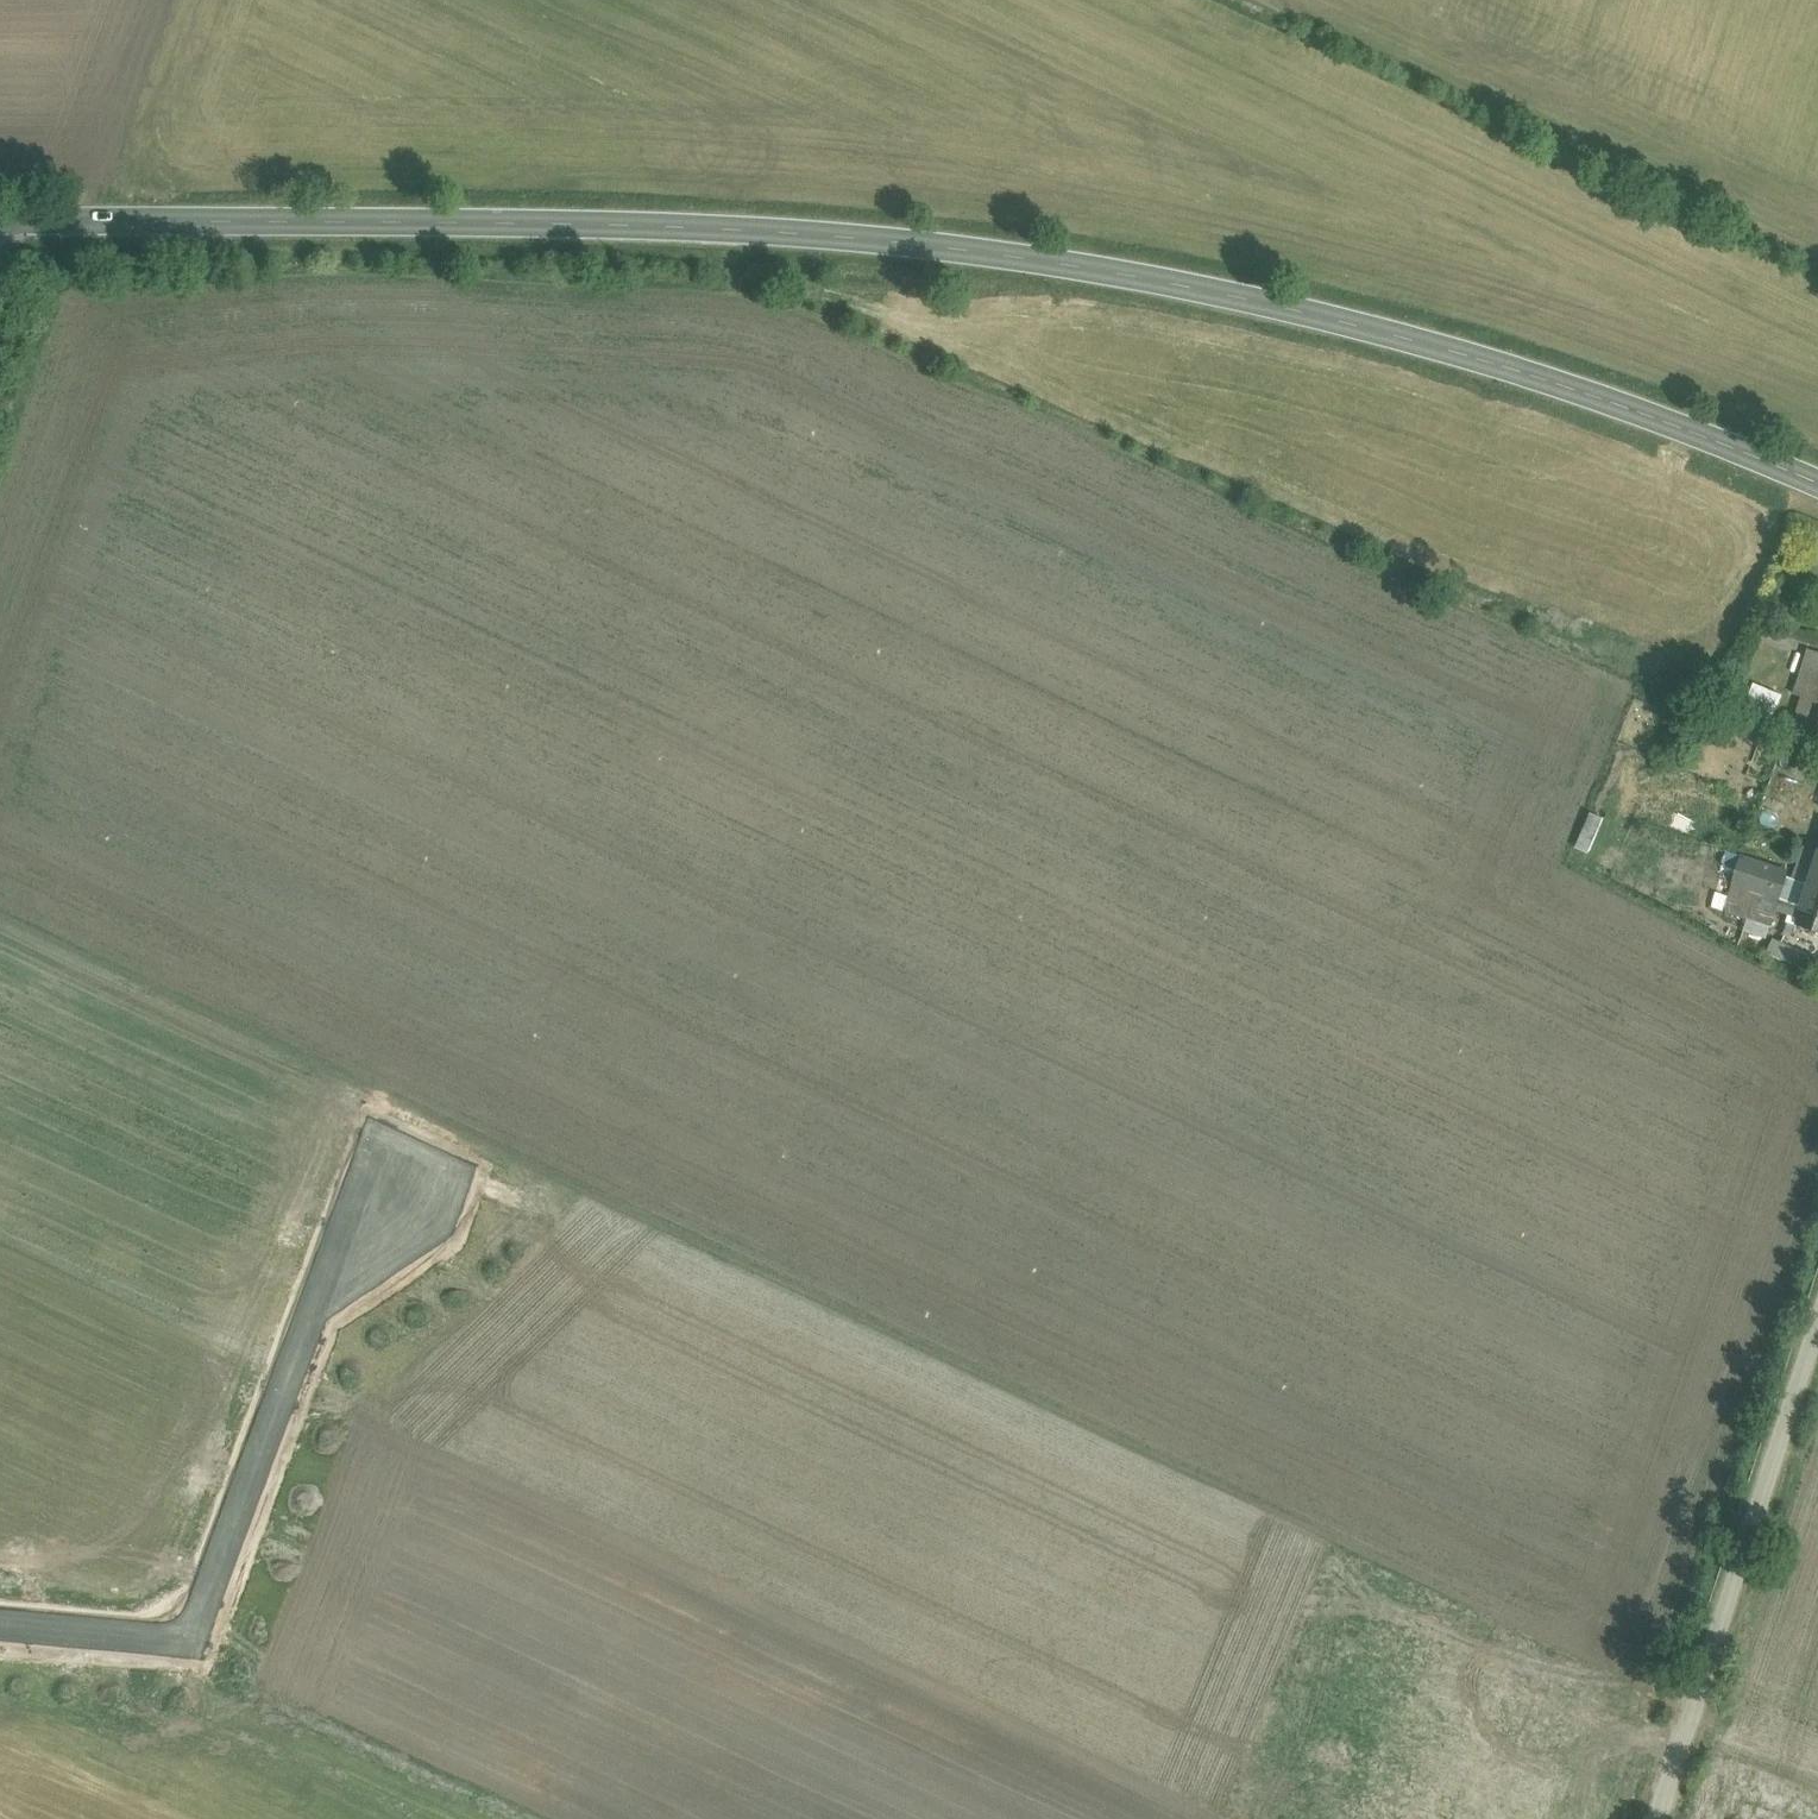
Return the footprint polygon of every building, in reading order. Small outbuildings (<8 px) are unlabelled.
[(1792,702),(1817,710),(1817,655),(1809,652),(1792,702)] [(1737,699),(1729,722),(1751,731),(1760,708),(1737,699)] [(1791,913),(1786,927),(1817,938),(1817,830),(1809,853),(1791,847),(1782,871),(1739,857),(1723,904),(1771,920),(1775,908),(1791,913)]
